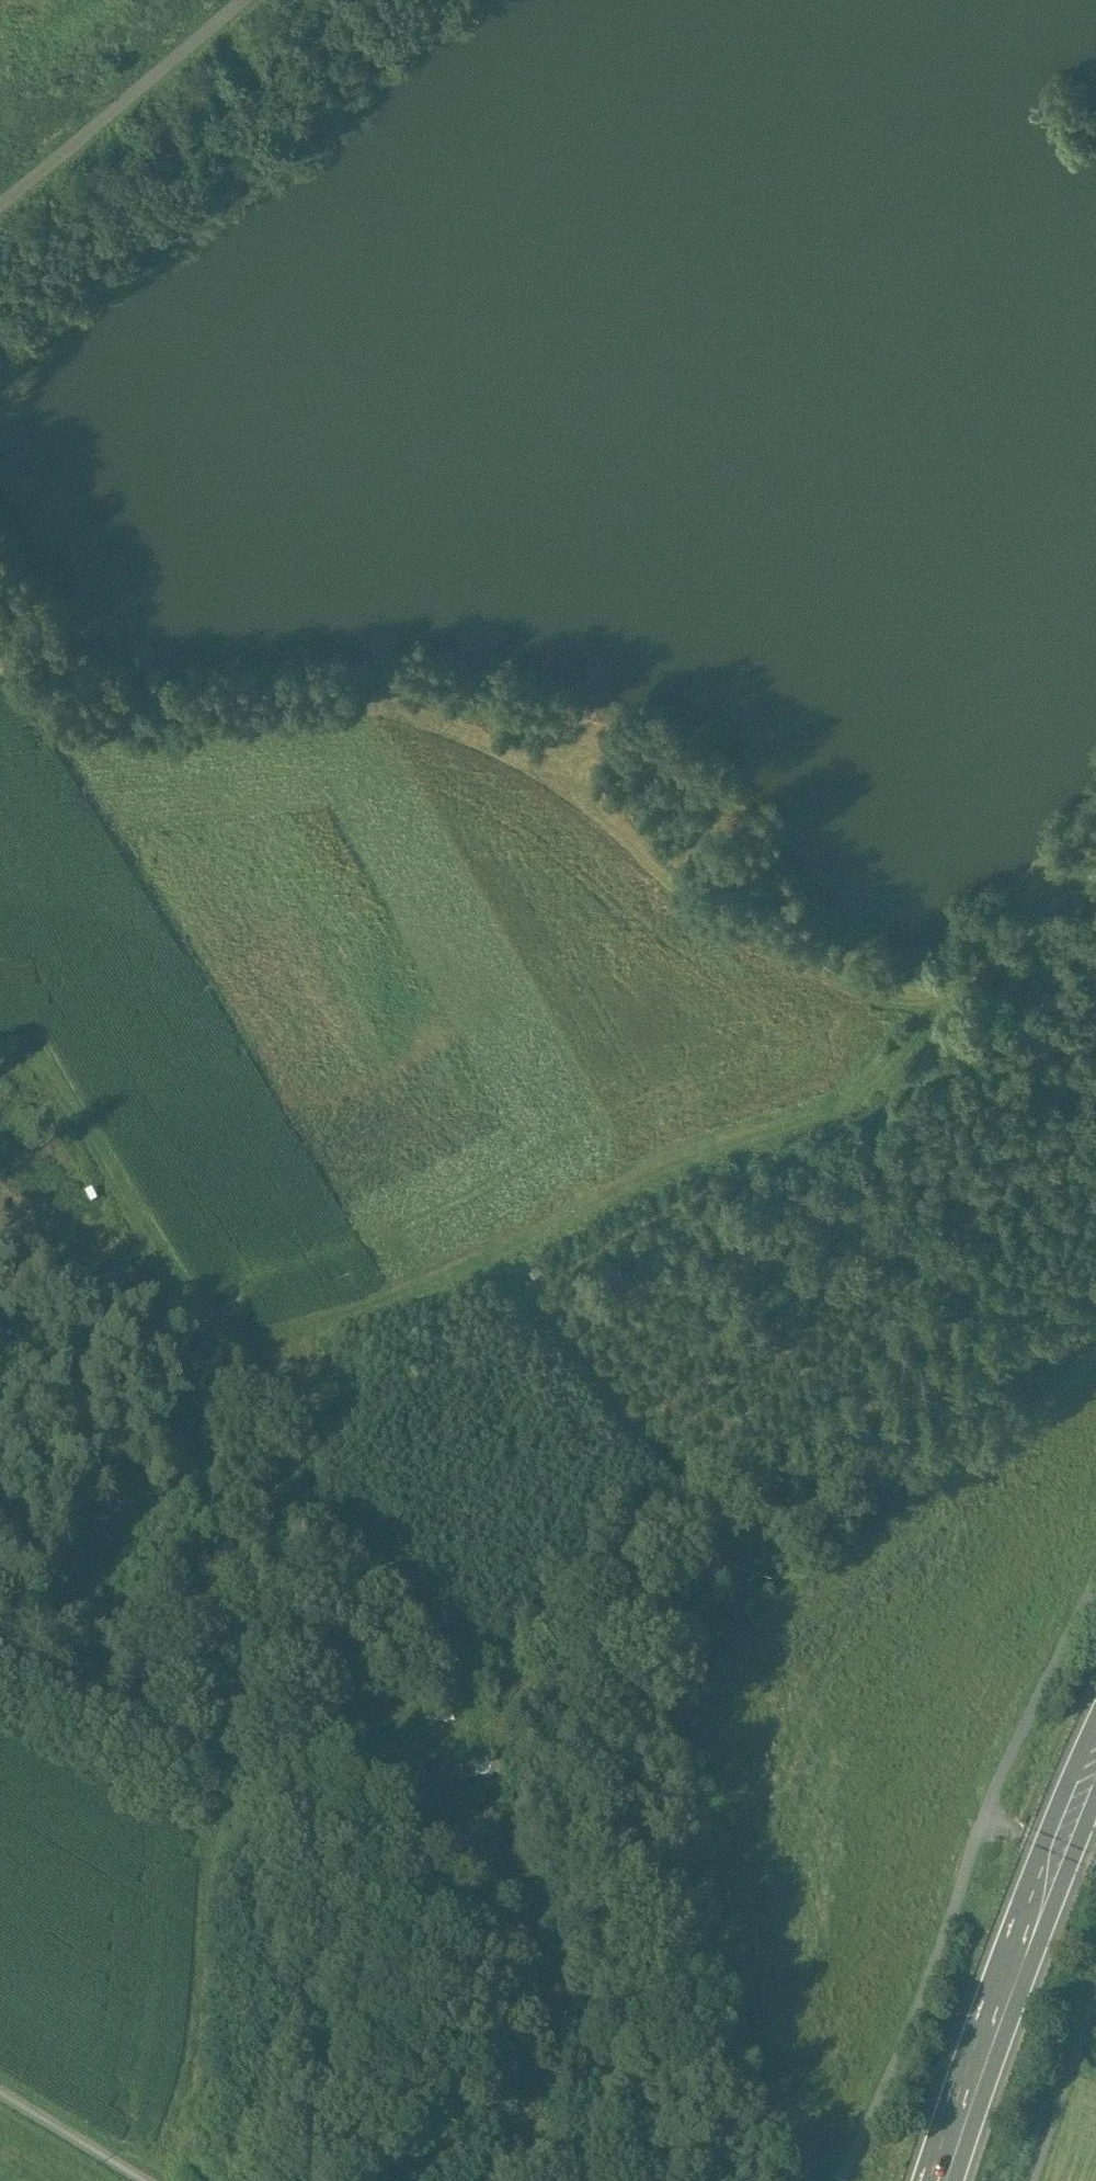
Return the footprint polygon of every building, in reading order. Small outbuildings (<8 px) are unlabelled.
[(489,1759),(452,1766),(456,1784),(492,1777),(491,1770),(489,1759)] [(491,1770),(492,1777),(505,1774),(504,1767),(491,1770)]
